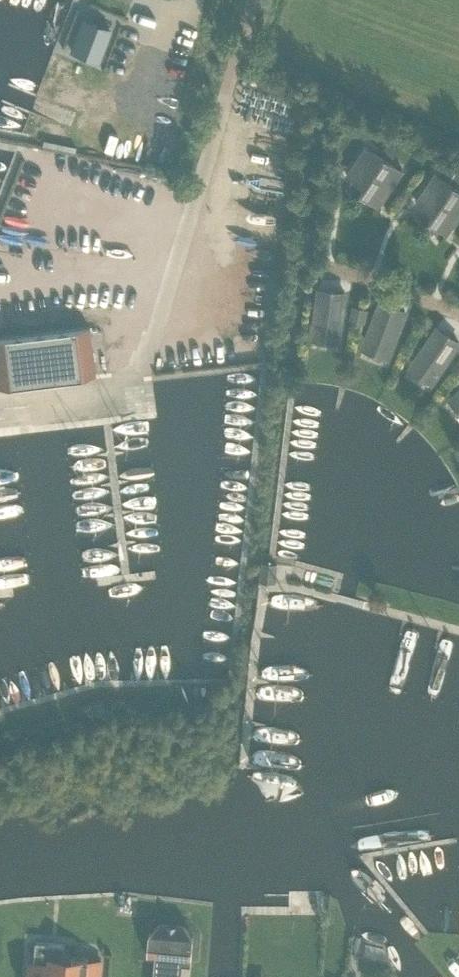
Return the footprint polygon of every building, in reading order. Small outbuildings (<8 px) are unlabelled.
[(143,5),(124,46),(138,52),(156,11),(143,5)] [(85,64),(97,29),(78,22),(64,57),(85,64)] [(385,158),(393,147),(387,143),(380,154),(381,155),(385,158)] [(360,194),(385,158),(381,155),(368,146),(347,176),(364,188),(360,194)] [(393,147),(385,158),(387,159),(391,162),(398,151),(393,147)] [(377,206),(403,170),(387,159),(385,158),(360,194),(377,206)] [(458,179),(458,173),(457,171),(449,182),(454,185),(458,179)] [(429,222),(454,185),(449,182),(437,173),(416,203),(433,215),(429,222)] [(458,216),(458,189),(454,185),(429,222),(446,234),(458,216)] [(337,342),(338,342),(345,293),(344,293),(344,294),(320,291),(320,290),(319,290),(313,332),(314,332),(314,331),(337,341),(337,342)] [(387,357),(388,358),(405,311),(404,311),(403,312),(381,304),(381,303),(380,302),(365,342),(367,343),(367,342),(387,356),(387,357)] [(360,308),(353,306),(350,320),(357,321),(360,308)] [(368,309),(360,308),(357,321),(364,323),(368,309)] [(95,376),(89,327),(0,338),(0,388),(95,376)] [(431,384),(458,343),(458,342),(457,343),(438,330),(438,329),(437,328),(413,363),(414,364),(415,363),(431,382),(430,383),(431,384)] [(149,933),(147,956),(155,957),(153,976),(182,976),(183,966),(191,967),(193,937),(185,926),(160,924),(149,933)] [(102,963),(88,962),(89,960),(72,958),(72,960),(64,960),(65,945),(35,942),(32,976),(101,976),(102,963)] [(455,957),(446,964),(457,976),(458,976),(458,962),(455,957)] [(306,962),(304,976),(315,976),(316,963),(306,962)]
